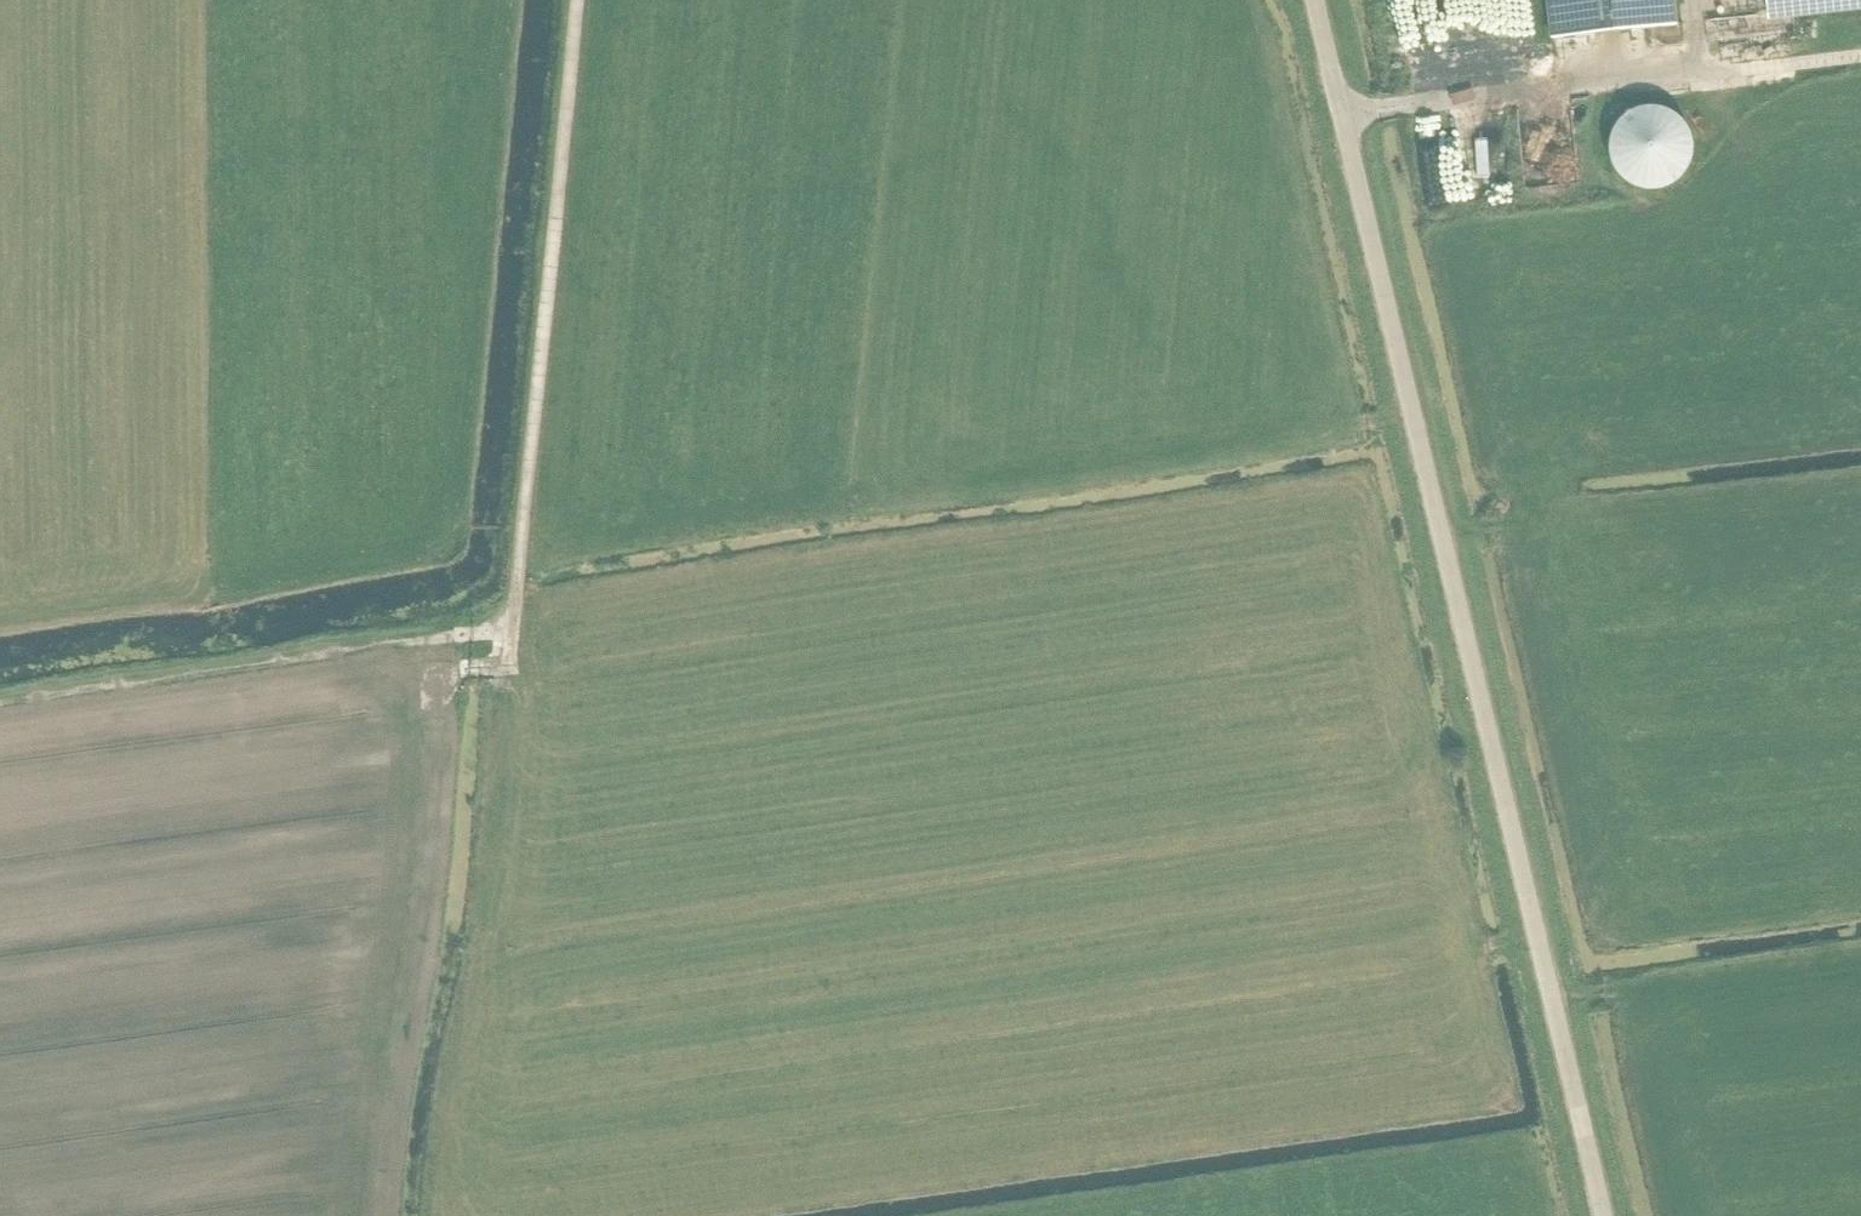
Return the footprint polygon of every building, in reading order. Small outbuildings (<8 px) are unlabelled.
[(1673,25),(1670,0),(1550,0),(1554,37),(1673,25)] [(1769,15),(1860,4),(1860,0),(1767,0),(1769,15)] [(1645,189),(1657,189),(1668,186),(1678,179),(1686,170),(1691,160),(1693,148),(1691,136),(1686,125),(1678,116),(1668,110),(1657,106),(1645,106),(1633,109),(1623,116),(1615,125),(1610,136),(1609,148),(1610,160),(1615,170),(1623,179),(1633,186),(1645,189)]
